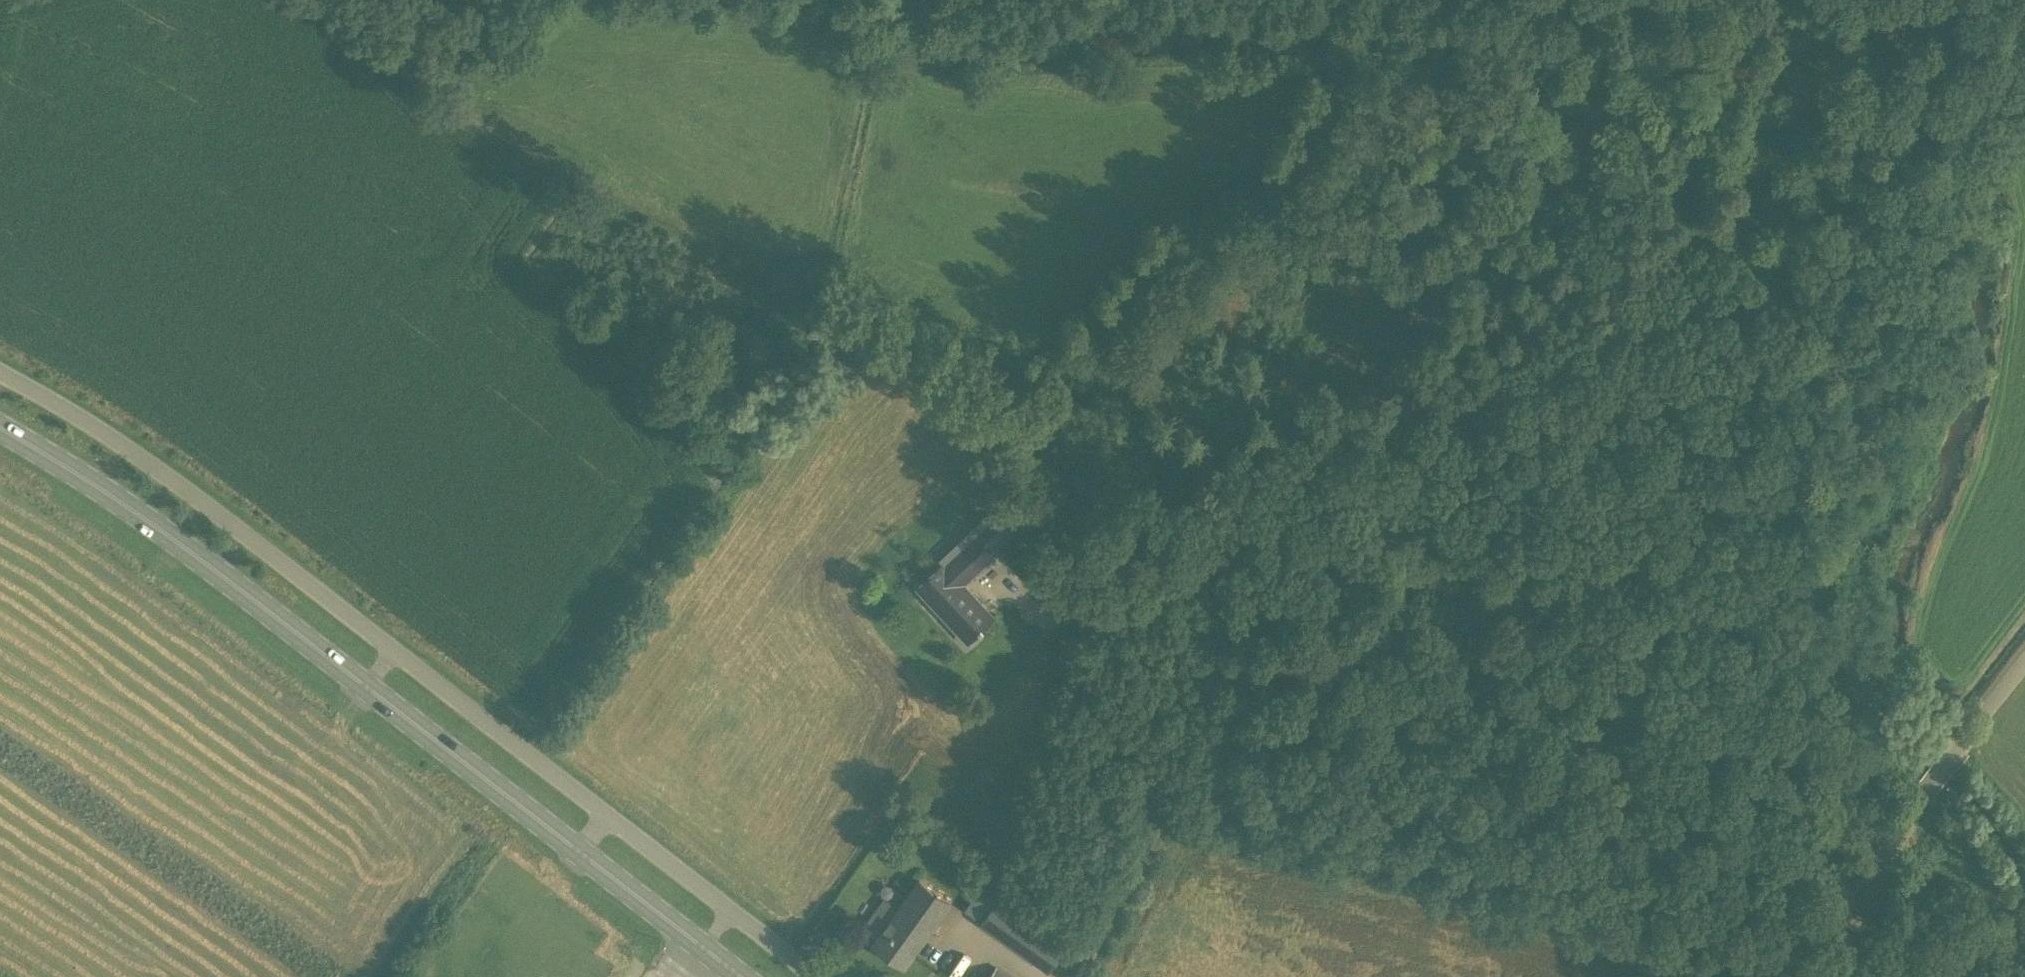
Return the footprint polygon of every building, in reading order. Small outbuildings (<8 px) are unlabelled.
[(1010,533),(989,510),(966,532),(973,539),(945,565),(943,563),(918,586),(967,640),(994,615),(961,578),(987,553),(990,557),(993,555),(990,551),(1010,533)] [(878,908),(862,930),(874,939),(871,943),(904,967),(951,901),(917,878),(890,916),(878,908)] [(980,921),(1049,971),(1065,947),(997,897),(980,921)] [(981,976),(1006,976),(990,965),(981,976)]
